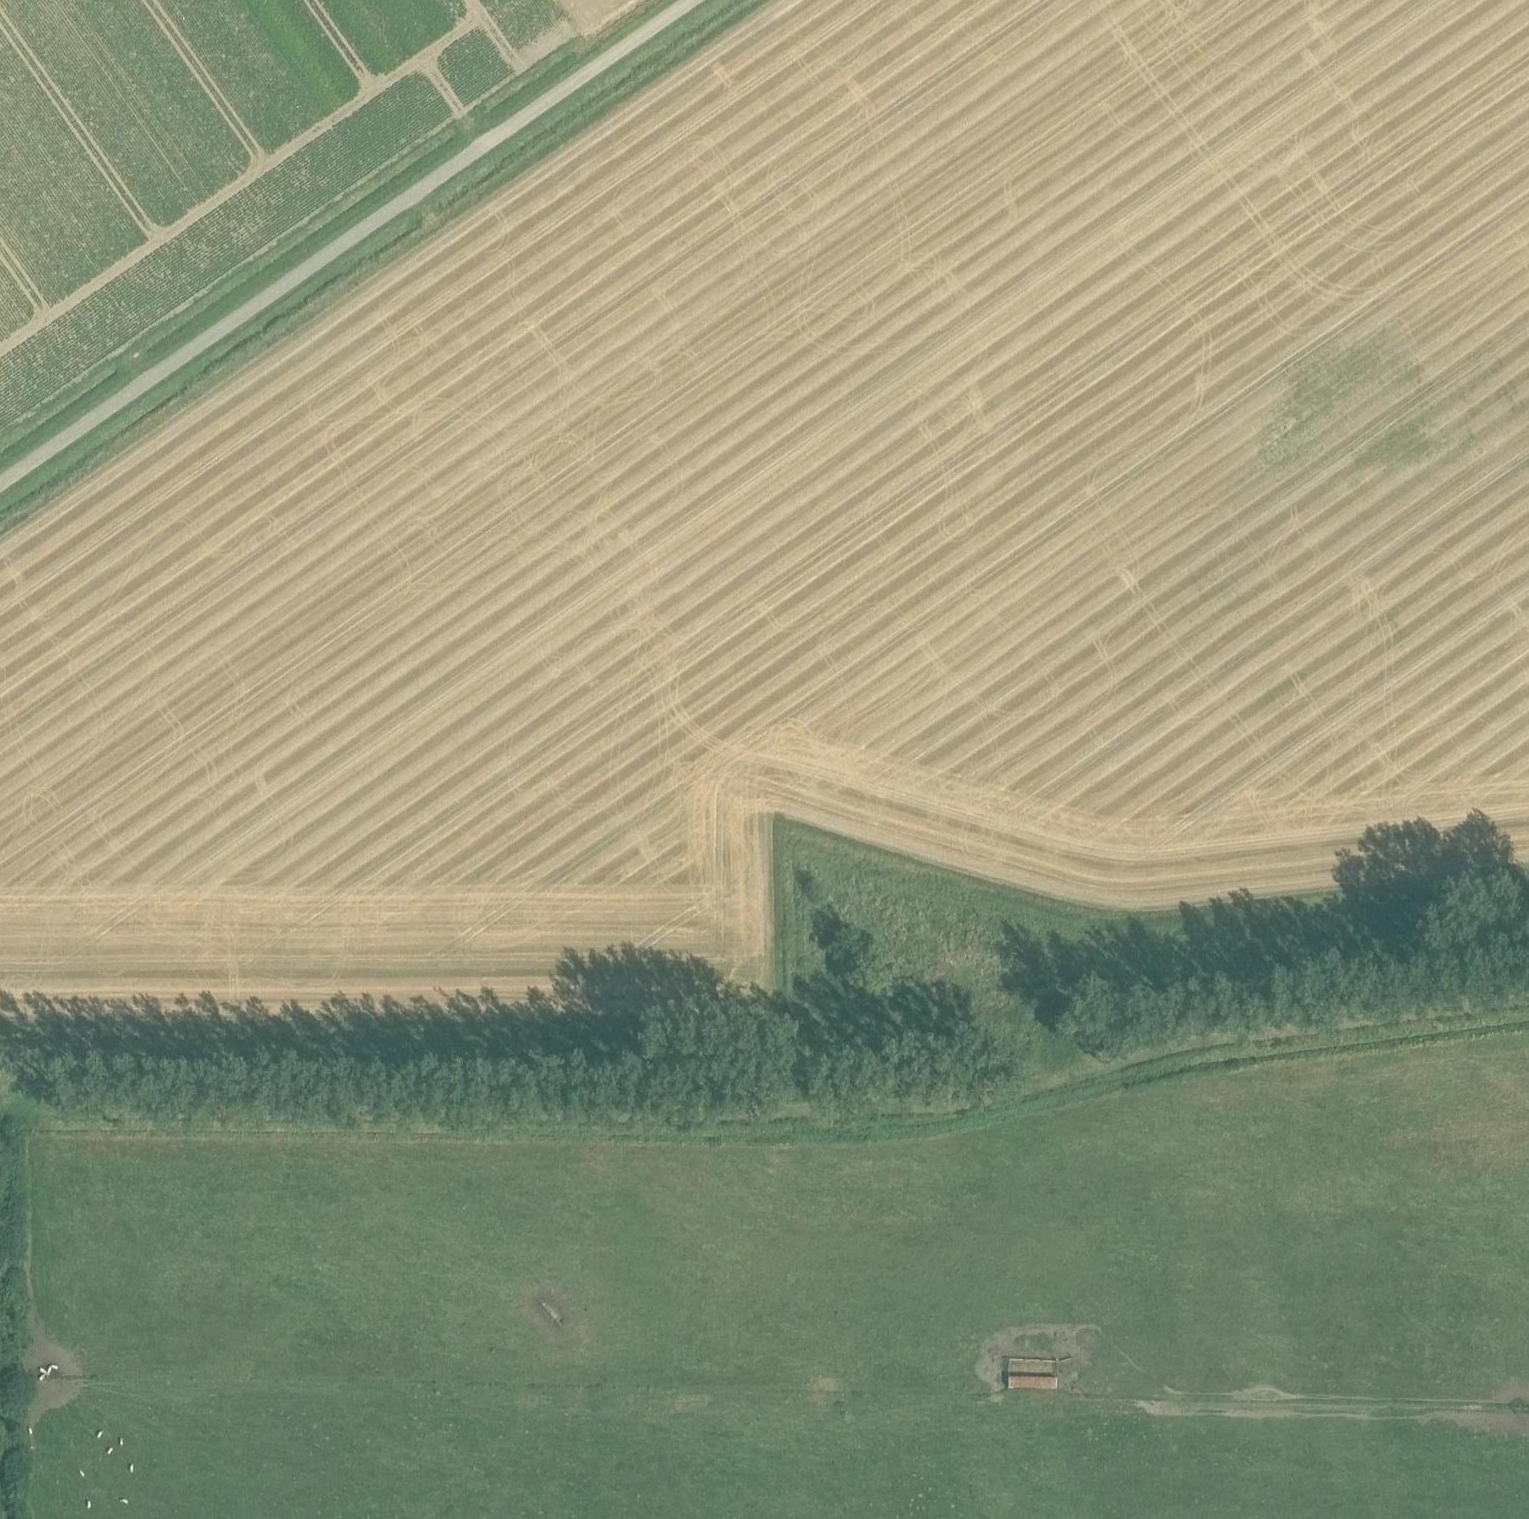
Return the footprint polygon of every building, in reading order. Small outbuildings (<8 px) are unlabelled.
[(1059,1378),(1009,1377),(1009,1390),(1059,1390),(1059,1379),(1059,1378)]
